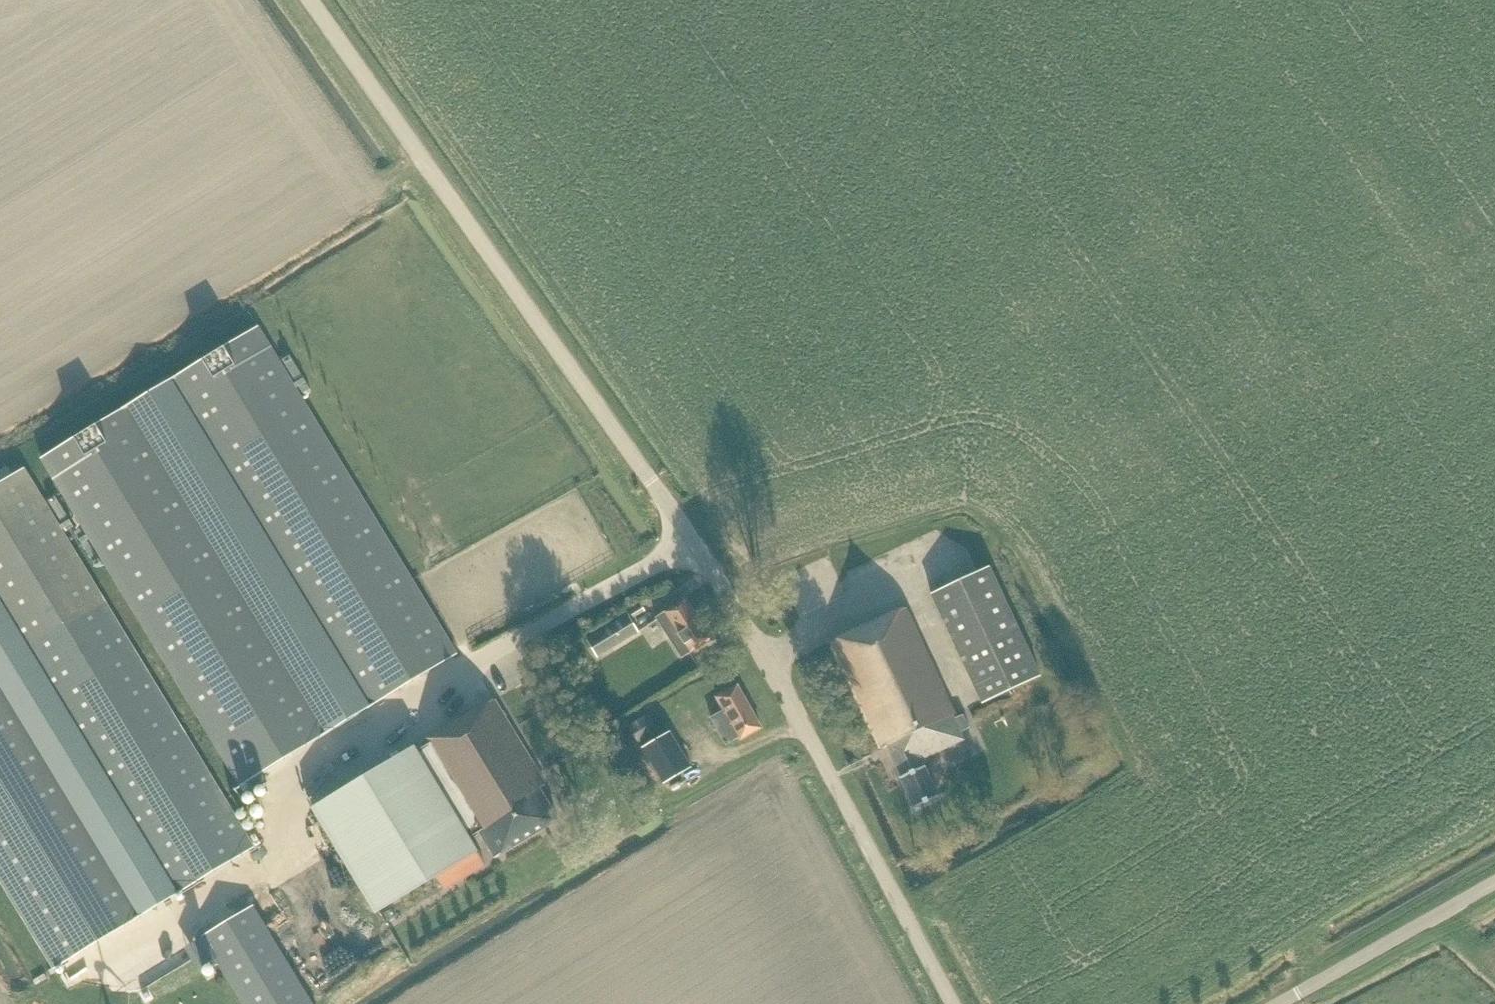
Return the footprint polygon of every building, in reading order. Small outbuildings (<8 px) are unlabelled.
[(42,459),(242,785),(457,654),(258,328),(42,459)] [(218,788),(23,469),(0,483),(0,877),(55,969),(255,848),(218,788)] [(1040,676),(989,566),(932,594),(982,704),(1040,676)] [(711,639),(685,599),(665,612),(665,613),(657,618),(682,658),(691,652),(711,639)] [(598,658),(639,632),(631,620),(645,611),(640,602),(625,610),(627,614),(586,640),(598,658)] [(901,778),(915,808),(939,797),(921,759),(966,738),(963,731),(969,728),(963,715),(957,717),(905,607),(832,641),(883,749),(887,747),(902,777),(901,778)] [(715,726),(749,707),(737,686),(717,698),(724,711),(711,718),(715,726)] [(558,820),(540,789),(545,785),(493,699),(425,741),(429,748),(419,754),(414,747),(312,809),(372,908),(433,871),(454,859),(474,847),(471,841),(481,835),(495,858),(558,820)] [(761,728),(749,707),(715,726),(726,744),(739,737),(741,740),(761,728)] [(647,715),(627,728),(637,744),(658,732),(647,715)] [(692,767),(671,731),(643,748),(664,784),(692,767)] [(454,859),(433,871),(444,889),(464,876),(454,859)] [(243,1003),(313,1003),(254,907),(203,938),(243,1003)]
